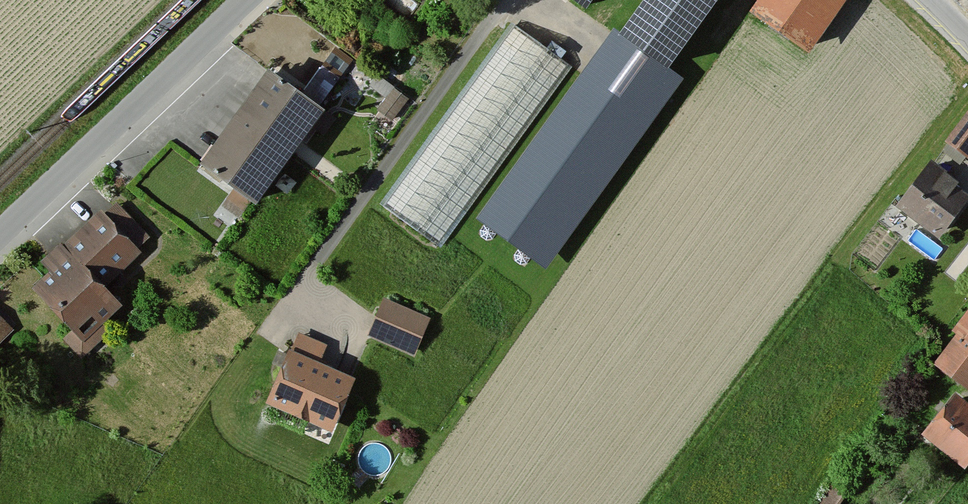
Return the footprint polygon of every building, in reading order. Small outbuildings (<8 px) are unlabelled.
[(593,12),(602,0),(576,0),(593,12)] [(627,38),(673,72),(726,0),(655,0),(627,38)] [(754,18),(813,57),(850,0),(766,0),(754,18)] [(566,65),(518,30),(388,210),(437,245),(566,65)] [(332,115),(269,72),(206,164),(236,184),(225,201),(241,212),(250,198),(260,205),(315,125),(322,130),(332,115)] [(409,103),(395,93),(381,112),(395,122),(409,103)] [(949,141),(967,155),(967,117),(949,141)] [(932,167),(901,204),(942,238),(967,208),(967,197),(932,167)] [(138,251),(103,211),(44,262),(54,275),(42,285),(77,325),(67,333),(82,350),(105,330),(99,323),(120,304),(101,283),(138,251)] [(428,319),(384,298),(368,332),(412,352),(428,319)] [(16,327),(0,306),(0,339),(16,327)] [(934,367),(967,392),(967,320),(934,367)] [(354,381),(292,353),(270,401),(332,429),(354,381)] [(955,401),(924,441),(965,473),(967,469),(967,411),(955,401)]
